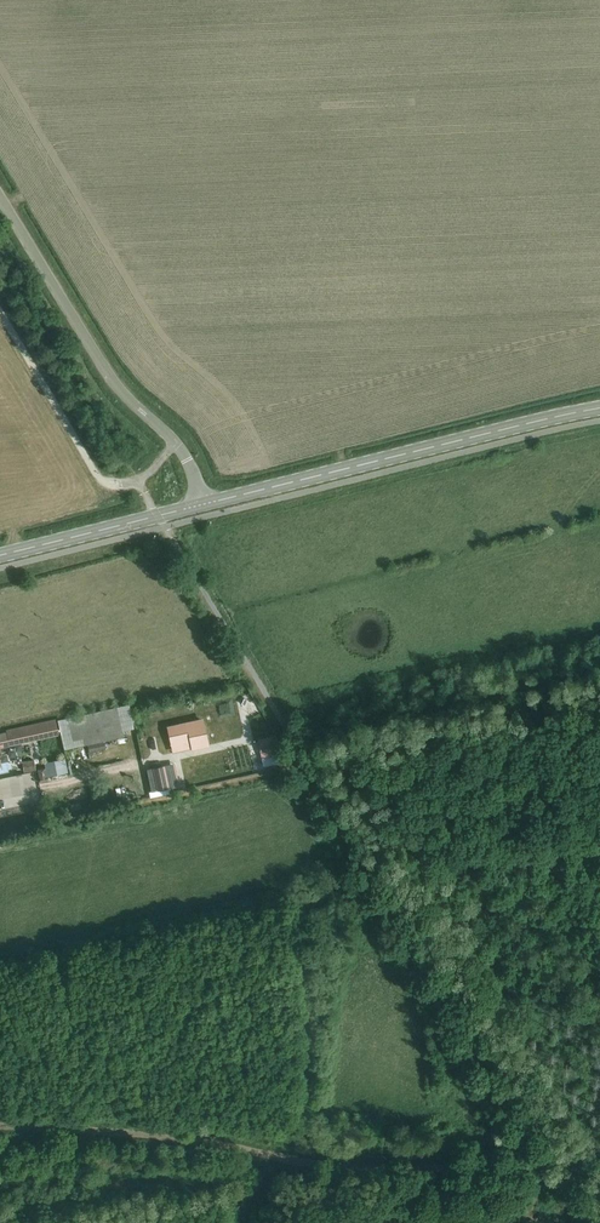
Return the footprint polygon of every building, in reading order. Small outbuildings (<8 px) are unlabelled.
[(122,730),(133,727),(128,705),(58,720),(64,749),(86,744),(104,740),(123,736),(122,730)] [(184,724),(168,728),(171,742),(191,738),(192,747),(200,745),(207,743),(204,729),(202,720),(184,724)] [(59,734),(56,721),(6,732),(9,745),(59,734)] [(6,732),(0,733),(0,747),(9,745),(6,732)] [(270,738),(258,740),(260,748),(261,754),(273,752),(271,744),(270,738)] [(104,740),(86,744),(88,753),(106,749),(104,740)] [(29,743),(18,744),(20,760),(32,758),(29,743)] [(65,758),(46,762),(49,776),(68,772),(65,758)] [(34,759),(23,761),(25,771),(35,769),(34,759)] [(151,769),(147,769),(148,775),(150,780),(152,791),(155,790),(156,790),(158,790),(167,788),(178,785),(177,777),(176,775),(165,777),(164,770),(163,766),(158,767),(153,768),(151,769)] [(46,768),(38,769),(41,781),(48,779),(46,768)] [(3,807),(22,802),(20,794),(1,799),(3,807)]
